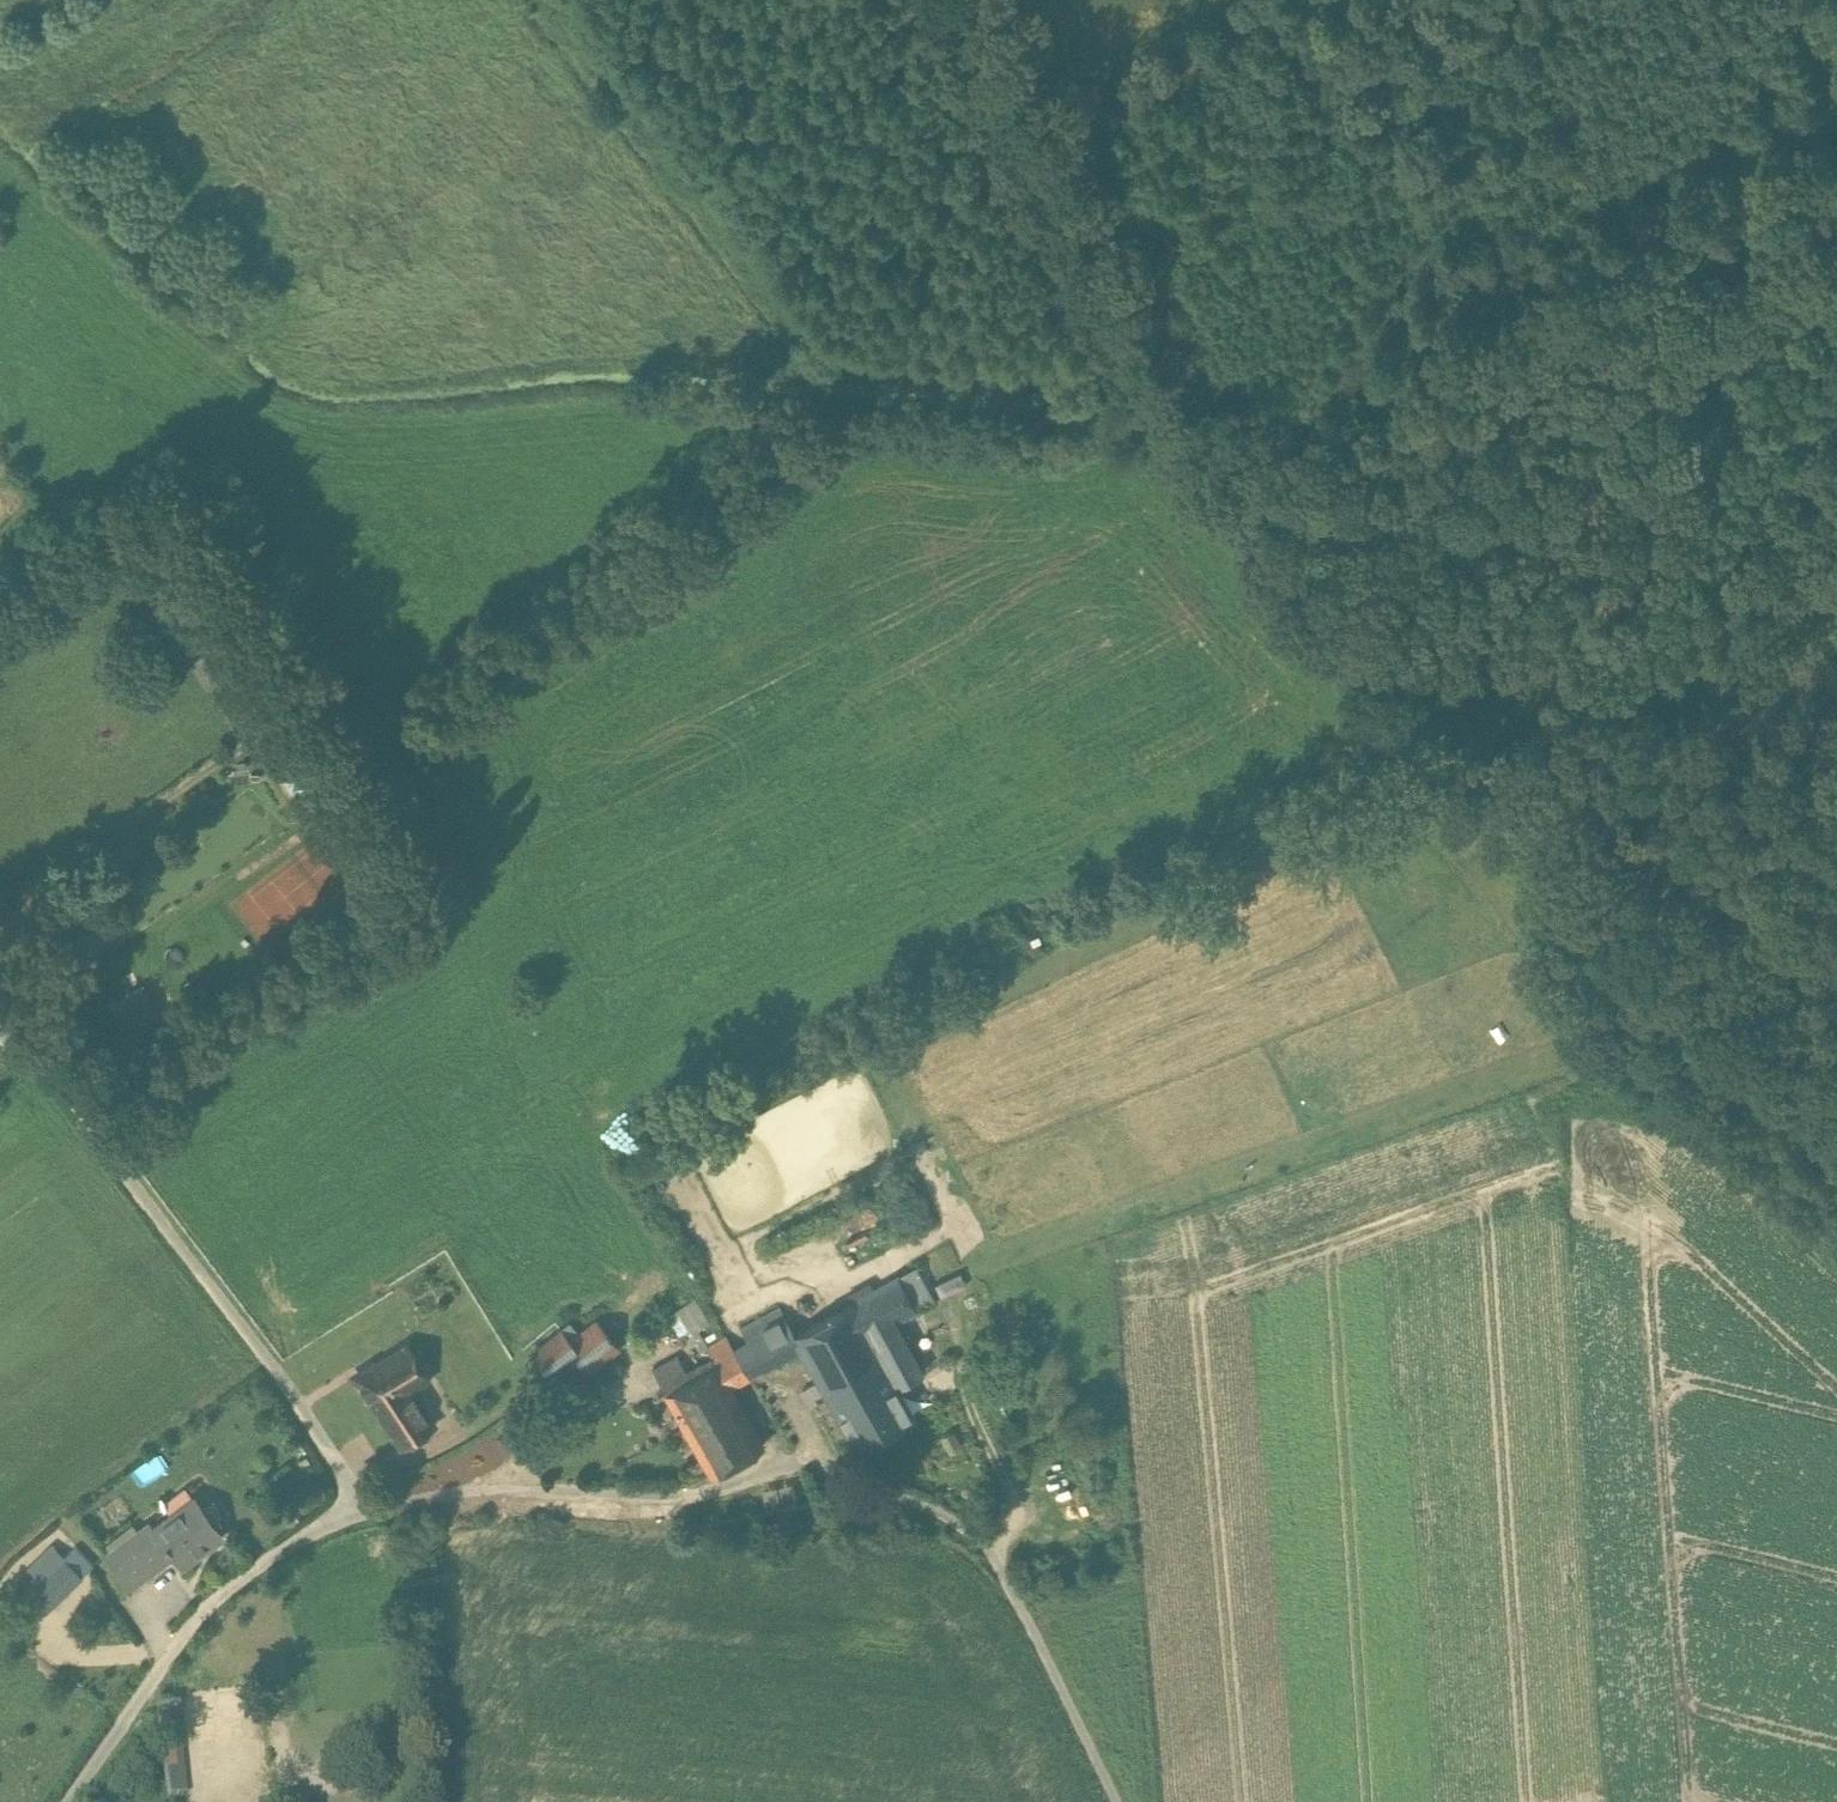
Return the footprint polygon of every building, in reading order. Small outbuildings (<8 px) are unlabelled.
[(158,1026),(143,993),(115,1006),(129,1038),(158,1026)] [(899,1277),(795,1334),(780,1307),(778,1309),(800,1349),(818,1380),(826,1396),(830,1403),(889,1370),(898,1386),(923,1372),(894,1321),(916,1309),(933,1301),(914,1267),(898,1276),(899,1277)] [(685,1332),(706,1322),(694,1295),(673,1305),(685,1332)] [(778,1309),(756,1321),(777,1361),(800,1349),(778,1309)] [(579,1336),(569,1344),(582,1359),(591,1370),(618,1347),(597,1321),(579,1336)] [(756,1321),(743,1328),(764,1368),(777,1361),(756,1321)] [(570,1325),(536,1353),(557,1379),(582,1359),(569,1344),(579,1336),(570,1325)] [(743,1328),(708,1347),(718,1364),(730,1386),(764,1368),(743,1328)] [(409,1345),(375,1367),(373,1365),(355,1376),(371,1402),(373,1400),(402,1446),(434,1425),(405,1380),(424,1368),(409,1345)] [(718,1364),(665,1393),(711,1474),(764,1445),(730,1386),(718,1364)] [(889,1370),(830,1403),(856,1449),(915,1417),(898,1386),(889,1370)] [(818,1380),(802,1389),(811,1405),(826,1396),(818,1380)] [(151,1522),(107,1555),(130,1586),(173,1554),(181,1565),(223,1534),(210,1516),(211,1516),(196,1496),(155,1527),(151,1522)] [(53,1546),(20,1578),(34,1591),(66,1560),(67,1559),(53,1546)] [(66,1560),(34,1591),(49,1607),(82,1575),(66,1560)] [(158,1707),(168,1788),(188,1786),(178,1705),(158,1707)]
